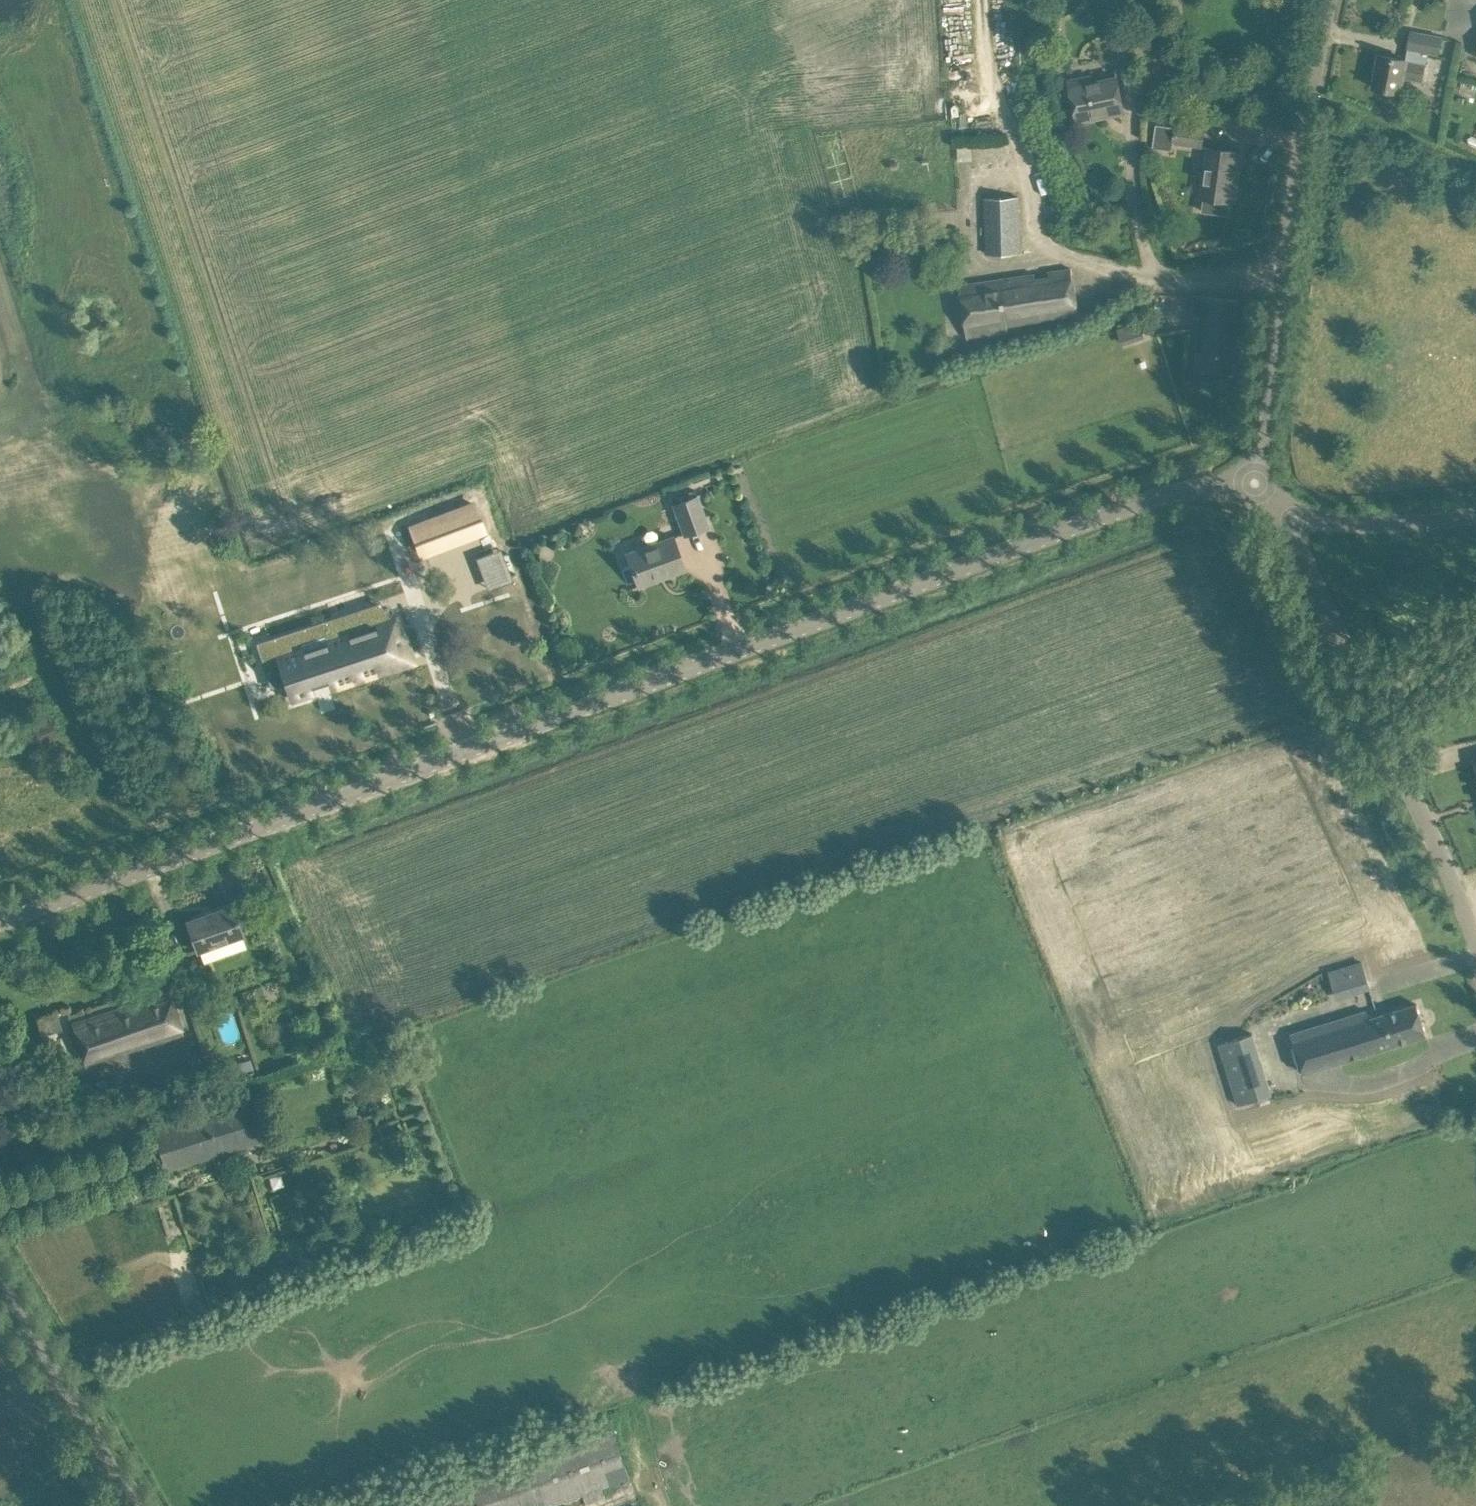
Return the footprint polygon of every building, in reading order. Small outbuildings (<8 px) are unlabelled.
[(1379,54),(1373,86),(1400,91),(1403,76),(1421,80),(1427,52),(1437,54),(1438,53),(1438,49),(1440,42),(1441,38),(1441,35),(1411,30),(1408,49),(1406,59),(1379,54)] [(1069,79),(1071,86),(1078,121),(1102,116),(1101,112),(1124,108),(1117,76),(1092,81),(1091,75),(1069,79)] [(1202,130),(1172,126),(1169,143),(1200,147),(1202,130)] [(1202,210),(1228,214),(1230,200),(1234,200),(1241,151),(1209,146),(1202,196),(1204,196),(1202,210)] [(985,197),(985,202),(987,252),(1020,252),(1019,196),(985,197)] [(1034,279),(1033,274),(958,287),(967,336),(1008,329),(1008,324),(1078,312),(1071,267),(1048,271),(1049,277),(1034,279)] [(1144,321),(1120,327),(1122,339),(1147,333),(1144,321)] [(684,534),(708,525),(697,495),(673,504),(684,534)] [(474,503),(416,525),(426,552),(484,529),(474,503)] [(672,536),(627,552),(639,585),(640,585),(638,581),(665,571),(666,575),(684,569),(672,536)] [(277,653),(262,658),(272,687),(287,682),(292,699),(314,692),(312,685),(404,655),(388,607),(373,612),(371,608),(332,621),(333,625),(324,628),(329,642),(279,659),(277,653)] [(197,949),(243,933),(232,905),(187,921),(197,949)] [(1369,984),(1362,961),(1349,965),(1357,988),(1369,984)] [(183,1032),(170,991),(72,1022),(85,1063),(183,1032)] [(1291,1034),(1303,1072),(1427,1033),(1417,1003),(1369,1017),(1367,1010),(1291,1034)] [(57,1014),(43,1019),(48,1032),(62,1028),(57,1014)] [(1239,1104),(1272,1093),(1253,1032),(1220,1042),(1239,1104)] [(249,1057),(223,1065),(230,1086),(256,1078),(249,1057)] [(256,1141),(244,1101),(152,1130),(165,1170),(256,1141)] [(201,1298),(191,1302),(194,1311),(204,1307),(201,1298)] [(400,1505),(551,1505),(582,1495),(602,1488),(629,1478),(611,1428),(400,1505)]
